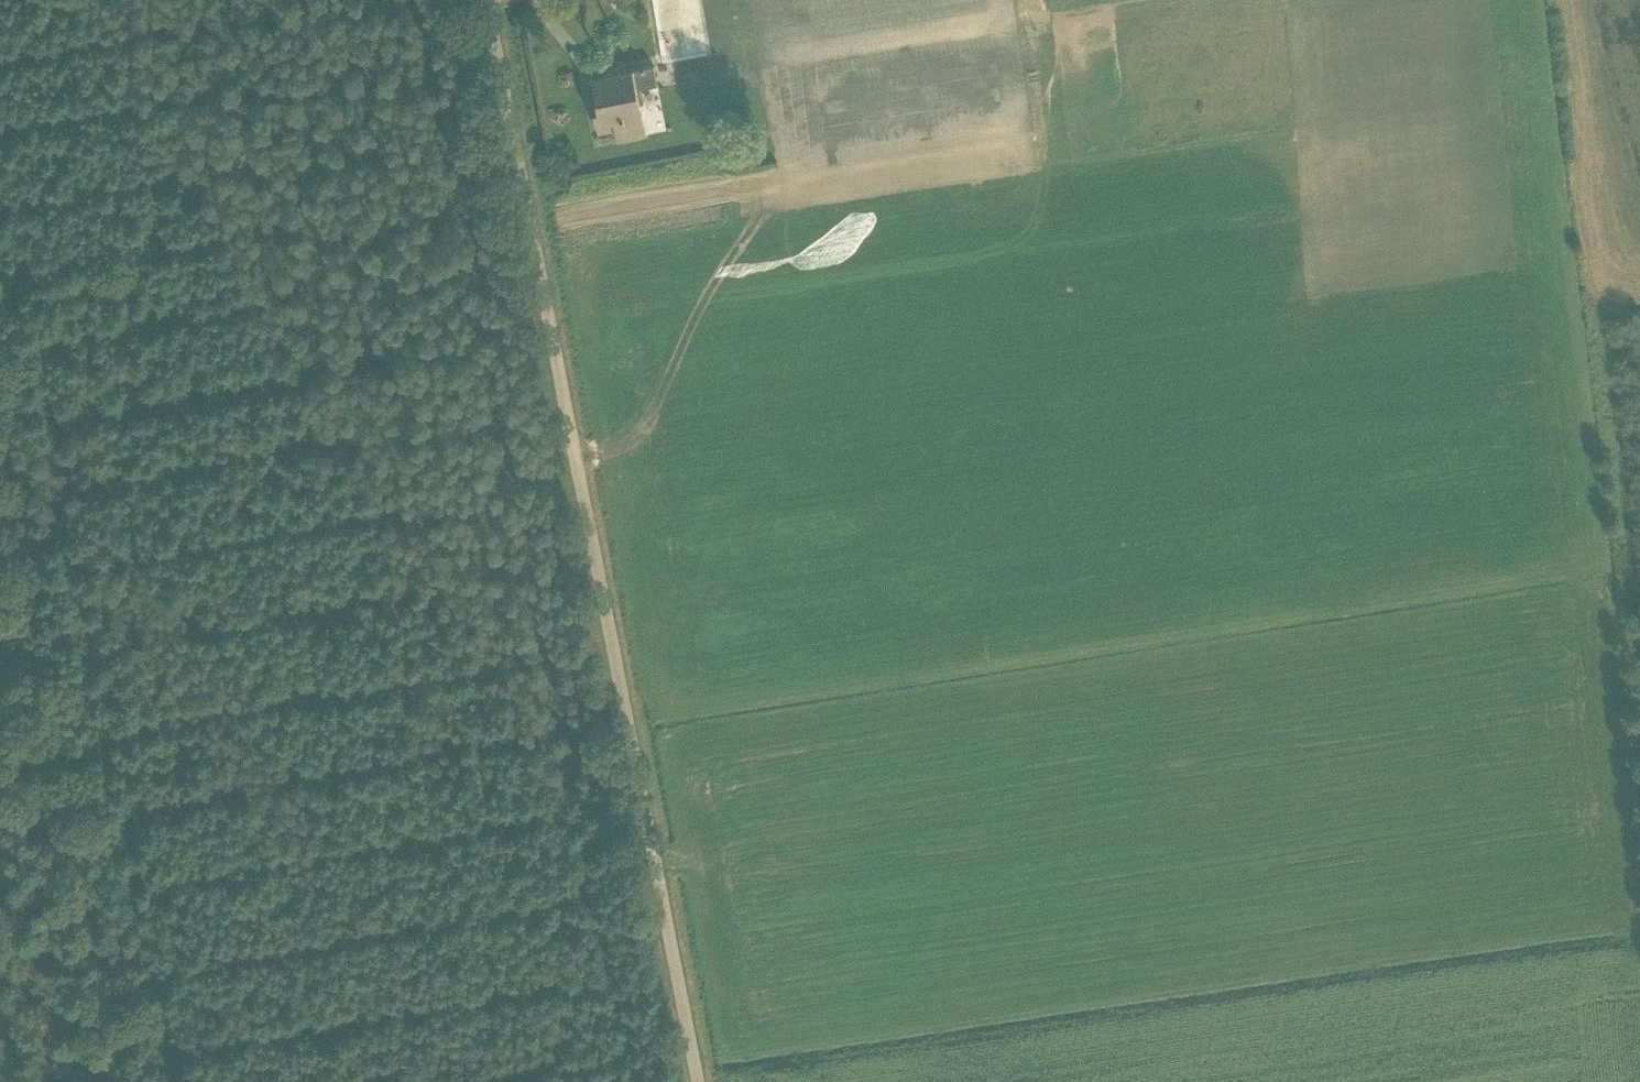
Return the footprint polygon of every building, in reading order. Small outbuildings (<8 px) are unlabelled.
[(668,42),(977,3),(977,0),(663,0),(668,42)] [(633,82),(585,87),(591,139),(638,134),(633,82)]
